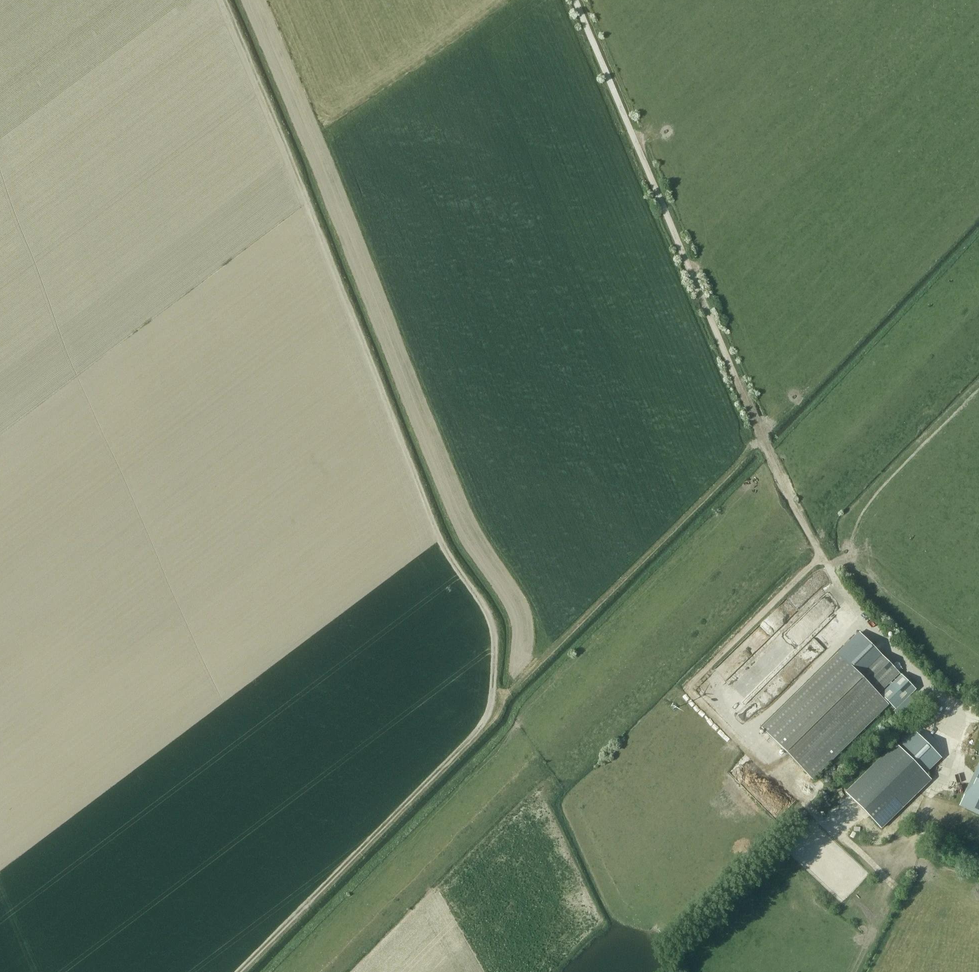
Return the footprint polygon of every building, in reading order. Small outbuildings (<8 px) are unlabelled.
[(827,605),(835,613),(848,600),(836,587),(826,596),(831,602),(827,605)] [(878,694),(899,673),(860,633),(763,728),(813,779),(889,705),(878,694)] [(882,695),(896,709),(916,689),(902,675),(882,695)] [(744,677),(735,685),(746,699),(753,694),(747,686),(750,684),(744,677)] [(941,758),(917,734),(902,749),(896,743),(846,793),(881,829),(932,779),(926,773),(941,758)] [(960,805),(978,814),(978,765),(960,805)]
